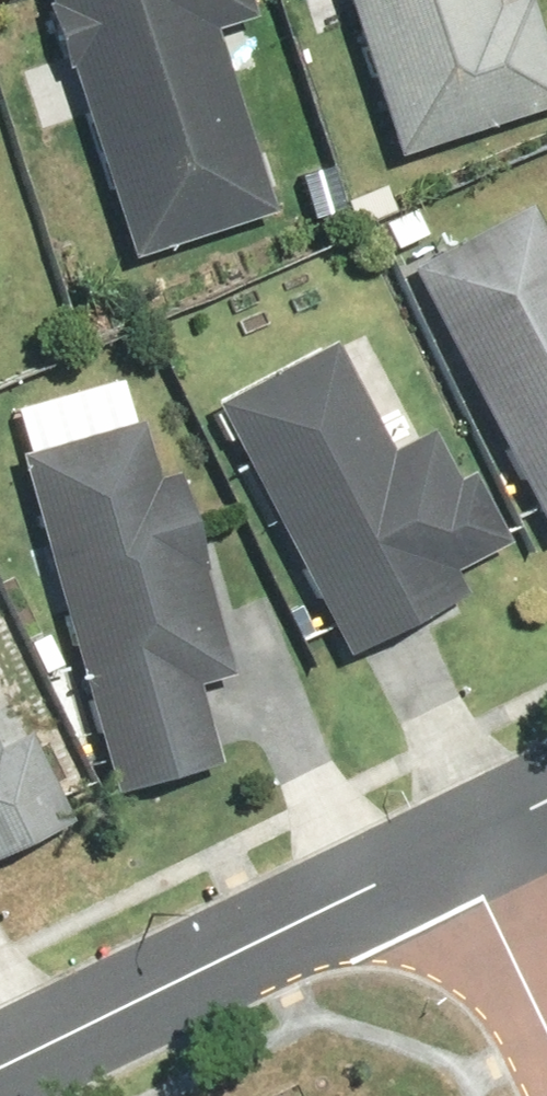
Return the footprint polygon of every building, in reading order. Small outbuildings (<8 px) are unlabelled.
[(34,5),(29,7),(51,72),(55,71),(118,261),(260,215),(200,31),(239,19),(233,0),(32,0),(34,5)] [(381,160),(546,106),(546,104),(513,0),(509,0),(481,9),(478,0),(329,0),(381,160)] [(397,269),(539,542),(546,538),(546,266),(516,208),(397,269)] [(318,344),(200,406),(333,658),(452,596),(440,574),(496,545),(458,474),(443,482),(417,432),(376,453),(318,344)] [(143,481),(127,424),(3,459),(101,796),(206,766),(183,687),(218,677),(160,476),(143,481)] [(55,824),(11,735),(0,741),(0,851),(55,824)]
